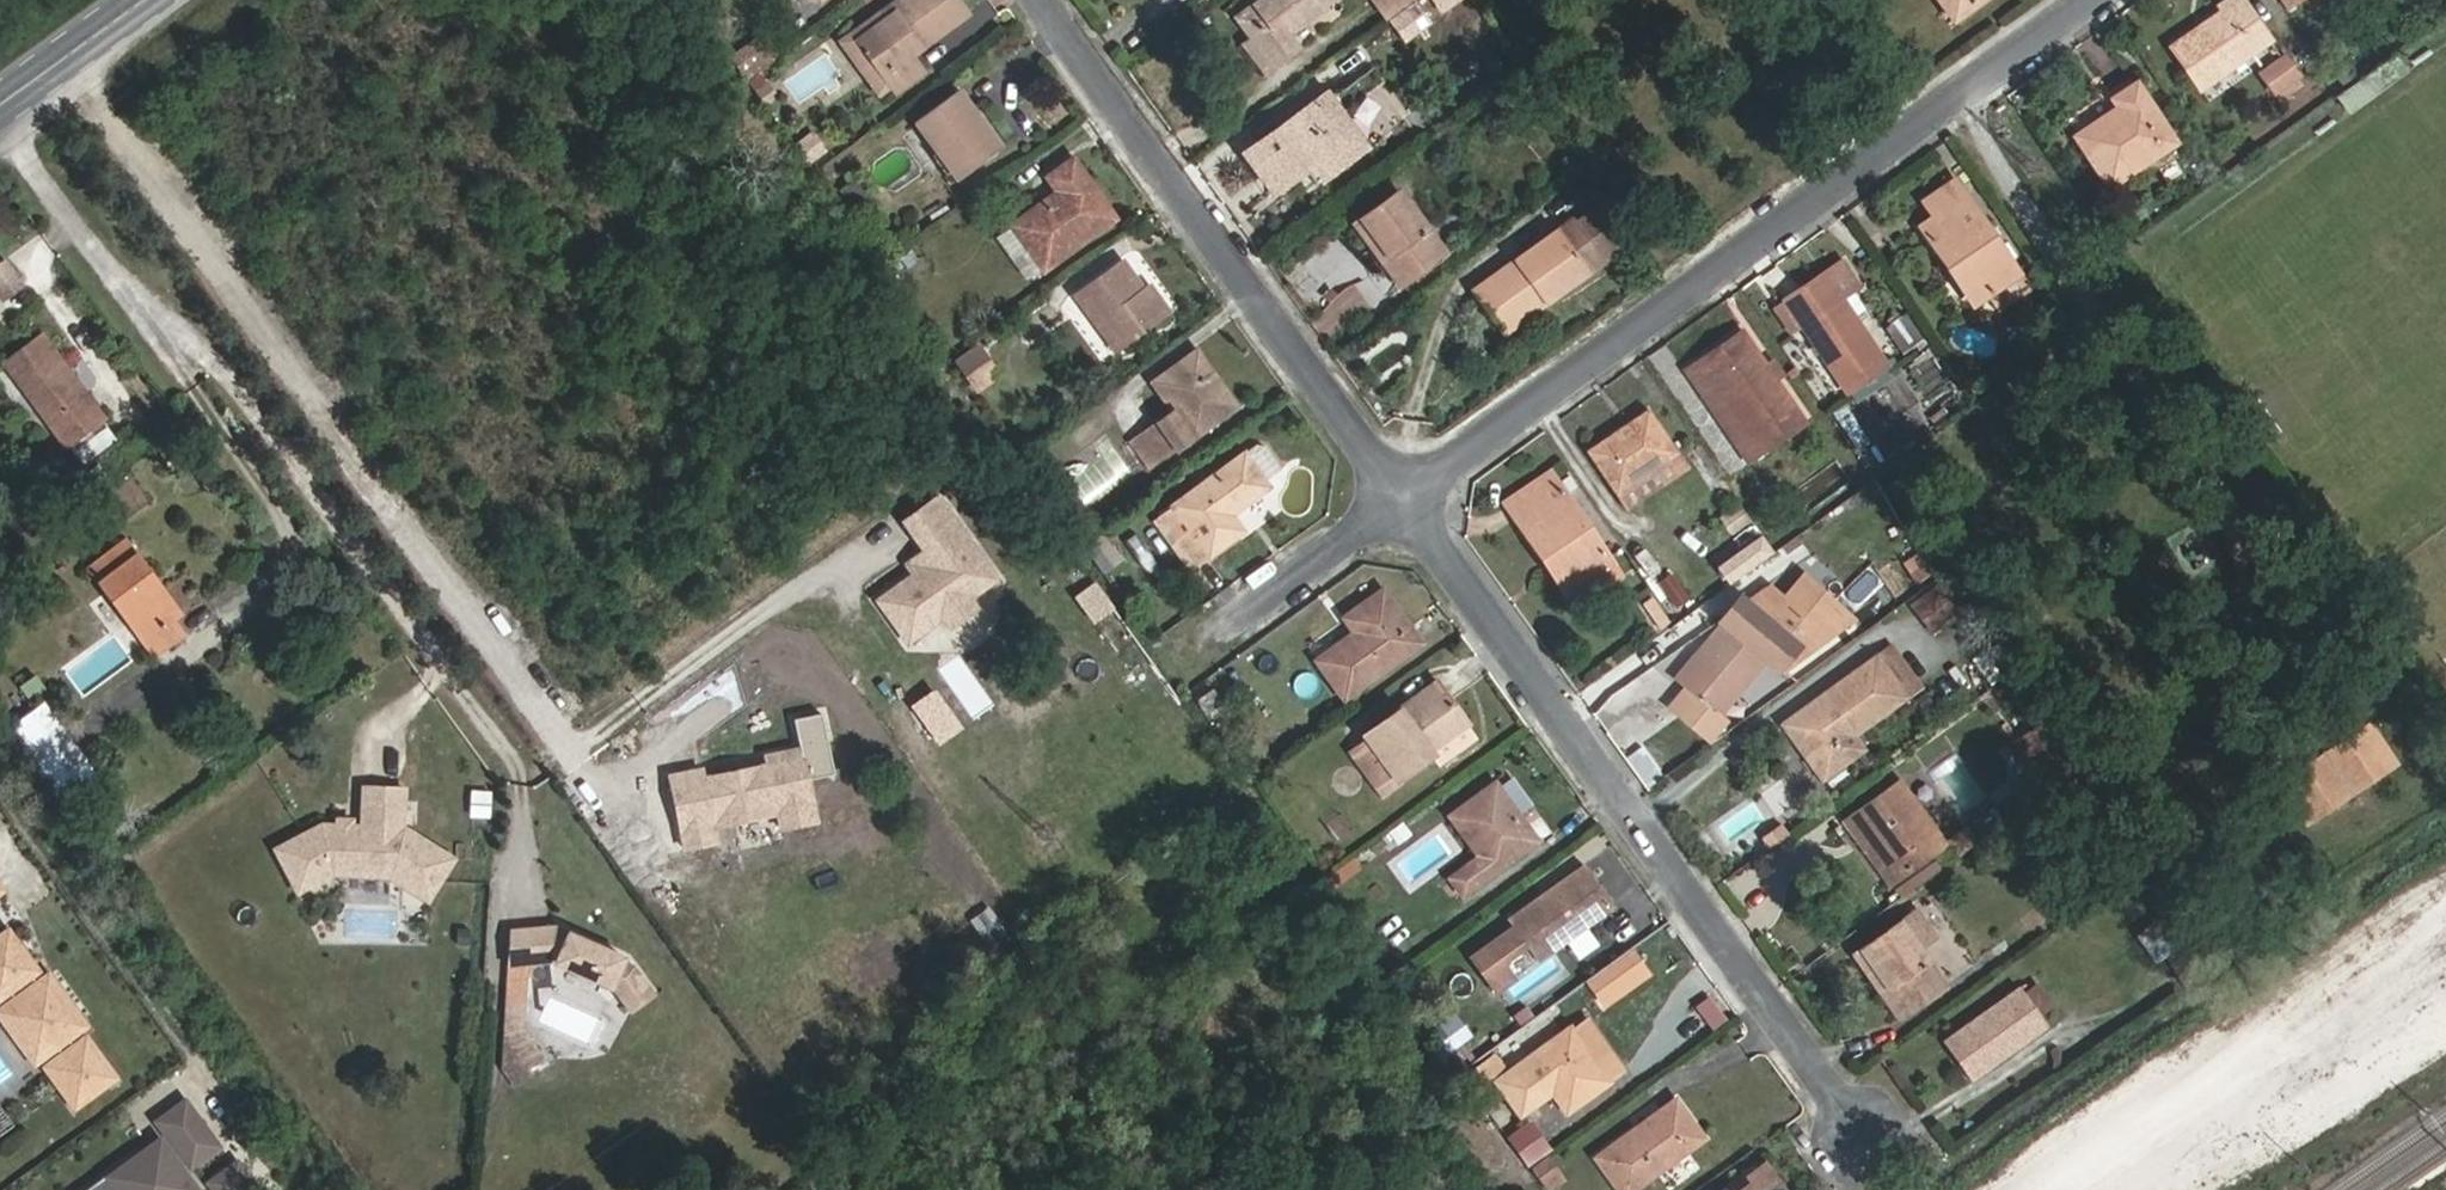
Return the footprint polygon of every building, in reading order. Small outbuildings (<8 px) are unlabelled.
[(964,0),(896,0),(838,40),(879,98),(892,90),(895,94),(928,70),(918,55),(974,15),(964,0)] [(1235,15),(1251,37),(1275,68),(1304,50),(1292,31),(1338,0),(1256,0),(1235,15)] [(1388,20),(1416,0),(1374,0),(1388,20)] [(1460,0),(1441,0),(1447,8),(1460,0)] [(1955,21),(1985,0),(1941,0),(1955,21)] [(2220,10),(2169,45),(2200,89),(2276,38),(2250,0),(2219,0),(2215,3),(2220,10)] [(2288,9),(2301,0),(2282,0),(2288,9)] [(1242,43),(1265,75),(1275,68),(1251,37),(1242,43)] [(757,44),(727,66),(736,79),(768,59),(757,44)] [(2306,72),(2289,49),(2259,70),(2274,91),(2280,89),(2285,97),(2307,82),(2302,75),(2306,72)] [(2407,73),(2395,54),(2336,96),(2349,113),(2407,73)] [(2107,97),(2112,106),(2069,135),(2106,190),(2180,141),(2136,78),(2107,97)] [(963,89),(916,120),(958,180),(1005,147),(963,89)] [(1356,157),(1315,99),(1240,152),(1272,196),(1306,172),(1314,182),(1320,183),(1356,157)] [(1046,175),(1057,191),(1010,224),(1044,274),(1123,219),(1078,154),(1046,175)] [(2024,272),(1959,174),(1917,202),(1928,217),(1917,224),(1971,306),(2024,272)] [(1450,252),(1402,184),(1351,218),(1370,246),(1380,240),(1409,280),(1450,252)] [(1580,220),(1576,216),(1473,287),(1497,321),(1540,292),(1548,303),(1605,265),(1597,254),(1614,243),(1592,212),(1580,220)] [(1409,280),(1380,240),(1370,246),(1399,288),(1409,280)] [(1605,265),(1621,254),(1614,243),(1597,254),(1605,265)] [(9,253),(0,259),(0,277),(8,289),(25,278),(9,253)] [(1145,285),(1127,259),(1075,295),(1114,351),(1173,310),(1152,281),(1145,285)] [(1891,365),(1825,266),(1779,297),(1784,304),(1776,310),(1792,333),(1800,327),(1846,395),(1891,365)] [(1548,303),(1540,292),(1497,321),(1505,333),(1548,303)] [(1894,332),(1905,348),(1924,335),(1912,319),(1894,332)] [(43,389),(72,368),(41,324),(4,351),(22,380),(32,374),(43,389)] [(1807,424),(1768,370),(1761,357),(1747,336),(1707,363),(1752,431),(1775,417),(1787,437),(1807,424)] [(1007,373),(981,338),(955,357),(980,392),(1007,373)] [(1152,380),(1174,411),(1131,438),(1152,469),(1241,406),(1200,348),(1152,380)] [(1768,370),(1775,365),(1767,354),(1761,357),(1768,370)] [(1775,417),(1752,431),(1707,363),(1689,374),(1748,463),(1787,437),(1775,417)] [(57,410),(87,389),(72,368),(43,389),(57,410)] [(22,380),(32,397),(43,389),(32,374),(22,380)] [(45,417),(57,410),(43,389),(32,397),(45,417)] [(1681,452),(1652,407),(1588,449),(1618,494),(1636,482),(1666,462),(1681,452)] [(1275,488),(1248,449),(1169,502),(1175,509),(1157,522),(1190,570),(1250,530),(1238,514),(1275,488)] [(1618,561),(1554,467),(1501,502),(1543,561),(1556,553),(1579,587),(1618,561)] [(987,580),(928,500),(896,523),(918,553),(909,560),(916,569),(907,576),(870,603),(900,644),(936,618),(932,613),(956,596),(959,601),(987,580)] [(117,524),(75,554),(128,628),(159,607),(131,569),(143,561),(117,524)] [(1758,533),(1714,563),(1726,579),(1769,549),(1758,533)] [(1579,587),(1556,553),(1543,561),(1567,595),(1579,587)] [(916,569),(909,560),(900,567),(907,576),(916,569)] [(137,643),(180,614),(143,561),(131,569),(159,607),(128,628),(137,643)] [(1964,612),(1939,577),(1908,599),(1932,634),(1964,612)] [(1341,617),(1351,633),(1315,658),(1343,699),(1425,641),(1387,587),(1341,617)] [(943,628),(966,611),(959,601),(956,596),(932,613),(936,618),(943,628)] [(1706,706),(1686,721),(1713,740),(1733,725),(1719,715),(1764,661),(1781,673),(1853,621),(1819,596),(1801,620),(1780,604),(1764,625),(1739,605),(1722,628),(1717,625),(1690,660),(1697,665),(1680,686),(1706,706)] [(1926,685),(1896,640),(1874,654),(1906,700),(1926,685)] [(1906,700),(1874,654),(1781,719),(1822,780),(1870,748),(1859,733),(1906,700)] [(1690,660),(1672,683),(1680,686),(1697,665),(1690,660)] [(1484,738),(1442,678),(1363,731),(1373,745),(1356,756),(1380,793),(1398,780),(1400,784),(1433,760),(1435,764),(1441,760),(1443,765),(1484,738)] [(936,742),(959,724),(930,685),(906,703),(936,742)] [(46,698),(10,722),(64,798),(101,771),(46,698)] [(791,827),(833,821),(826,775),(846,773),(837,710),(808,714),(812,743),(775,749),(777,761),(720,769),(719,762),(670,769),(681,849),(734,841),(732,824),(790,816),(791,827)] [(2366,721),(2283,778),(2309,816),(2391,758),(2366,721)] [(2043,784),(2071,764),(2041,722),(2013,741),(2043,784)] [(1903,776),(1843,817),(1891,886),(1951,845),(1903,776)] [(1543,838),(1500,779),(1447,815),(1476,855),(1449,874),(1462,895),(1543,838)] [(442,890),(463,857),(412,825),(413,785),(374,784),(372,824),(360,824),(361,817),(351,816),(351,822),(331,821),(284,845),(307,889),(341,871),(399,874),(402,866),(442,890)] [(1734,836),(1771,819),(1763,801),(1726,818),(1734,836)] [(1617,906),(1586,861),(1507,915),(1539,960),(1617,906)] [(399,874),(437,898),(442,890),(402,866),(399,874)] [(1940,936),(1920,906),(1852,952),(1901,1019),(1953,983),(1927,946),(1940,936)] [(627,954),(559,922),(514,926),(510,980),(527,981),(529,957),(553,955),(618,986),(633,1008),(656,992),(636,964),(625,958),(627,954)] [(0,936),(0,997),(17,984),(23,992),(11,1001),(47,1052),(60,1044),(65,1051),(48,1064),(77,1104),(117,1075),(88,1035),(75,1044),(70,1036),(88,1023),(51,972),(33,985),(27,977),(40,968),(11,928),(0,936)] [(1518,972),(1504,989),(1517,1000),(1545,966),(1521,946),(1507,963),(1518,972)] [(1604,1003),(1646,972),(1628,948),(1586,978),(1604,1003)] [(2023,988),(2042,1011),(2054,1001),(2035,978),(2023,988)] [(524,1023),(527,981),(510,980),(506,1029),(534,1062),(548,1050),(524,1023)] [(2049,1025),(2019,985),(1958,1026),(1960,1031),(1947,1041),(1971,1074),(1986,1063),(1988,1067),(2049,1025)] [(11,1001),(0,1009),(37,1060),(47,1052),(11,1001)] [(1464,1015),(1437,1023),(1443,1045),(1471,1037),(1464,1015)] [(1615,1077),(1574,1021),(1494,1077),(1522,1118),(1555,1096),(1566,1114),(1615,1077)] [(1678,1096),(1594,1155),(1620,1189),(1635,1189),(1708,1136),(1678,1096)] [(187,1099),(159,1120),(179,1146),(207,1125),(187,1099)] [(1530,1118),(1505,1134),(1524,1163),(1549,1147),(1530,1118)] [(207,1125),(179,1146),(193,1165),(221,1145),(207,1125)] [(167,1146),(162,1138),(152,1145),(157,1153),(167,1146)] [(152,1145),(111,1175),(109,1172),(84,1189),(199,1189),(200,1189),(167,1146),(157,1153),(152,1145)] [(1551,1149),(1528,1165),(1545,1189),(1555,1189),(1570,1179),(1551,1149)] [(240,1157),(211,1182),(218,1189),(268,1189),(240,1157)] [(1750,1180),(1736,1189),(1789,1189),(1766,1159),(1745,1173),(1750,1180)]
